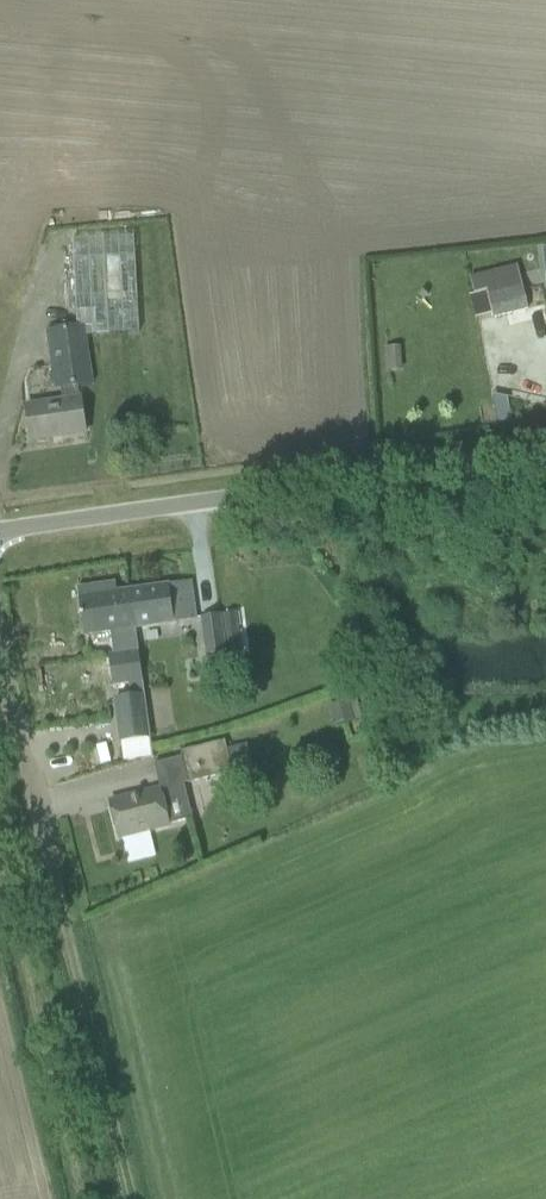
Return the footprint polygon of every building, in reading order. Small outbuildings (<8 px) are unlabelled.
[(26,407),(31,442),(85,433),(78,385),(93,382),(97,409),(357,394),(336,31),(63,47),(80,327),(48,332),(57,387),(60,386),(63,402),(26,407)] [(521,282),(486,291),(493,320),(528,311),(523,294),(521,282)] [(401,347),(384,348),(386,372),(402,371),(401,347)] [(191,583),(132,591),(137,629),(196,621),(194,607),(191,583)] [(116,584),(78,589),(85,637),(114,633),(117,633),(133,631),(137,630),(137,629),(132,591),(128,592),(117,593),(116,584)] [(235,614),(223,616),(228,652),(240,650),(235,614)] [(202,619),(207,657),(226,655),(221,616),(202,619)] [(117,656),(113,657),(117,687),(141,684),(144,683),(140,653),(137,654),(120,656),(117,656)] [(346,683),(347,703),(332,703),(333,721),(360,720),(358,683),(346,683)] [(148,693),(152,722),(162,720),(162,716),(170,715),(167,690),(148,693)] [(115,701),(121,743),(151,739),(145,697),(115,701)] [(181,751),(189,784),(248,771),(243,747),(225,751),(223,742),(181,751)] [(225,780),(230,799),(251,794),(246,774),(225,780)] [(109,802),(119,838),(169,825),(169,824),(192,818),(183,783),(109,802)]
